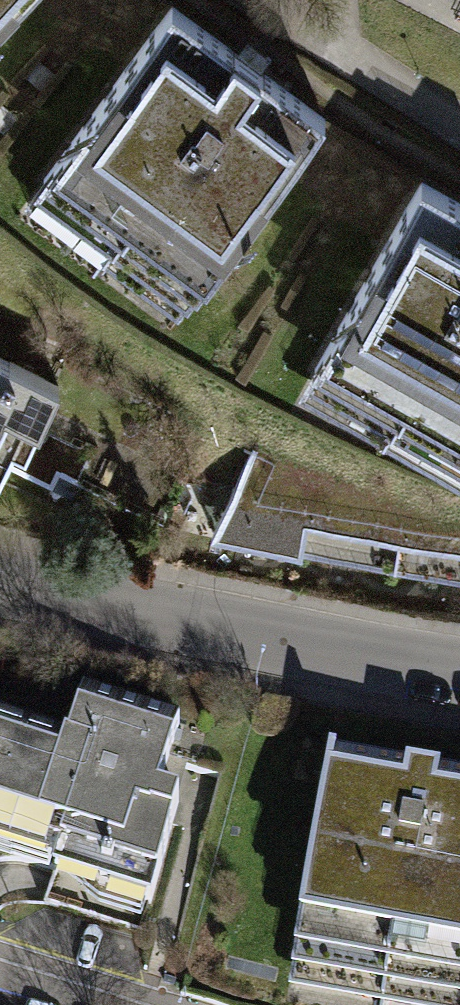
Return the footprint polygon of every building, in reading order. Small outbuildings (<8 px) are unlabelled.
[(13,0),(0,0),(0,13),(13,0)] [(166,5),(41,177),(89,212),(78,227),(135,268),(148,251),(195,285),(318,116),(166,5)] [(315,361),(367,390),(358,406),(420,441),(429,425),(459,442),(459,202),(419,178),(315,361)] [(4,461),(25,419),(37,425),(57,384),(51,381),(0,356),(0,469),(4,461)] [(63,357),(51,381),(57,384),(37,425),(25,419),(4,461),(48,483),(56,465),(160,516),(180,475),(135,453),(159,403),(63,357)] [(210,530),(296,553),(312,433),(262,422),(210,530)] [(296,553),(392,567),(409,446),(312,433),(296,553)] [(409,446),(392,567),(459,576),(459,453),(409,446)] [(59,856),(53,878),(142,905),(174,803),(153,797),(175,726),(78,697),(63,745),(0,726),(0,838),(59,856)] [(329,752),(287,989),(379,1004),(459,1004),(459,776),(329,752)]
